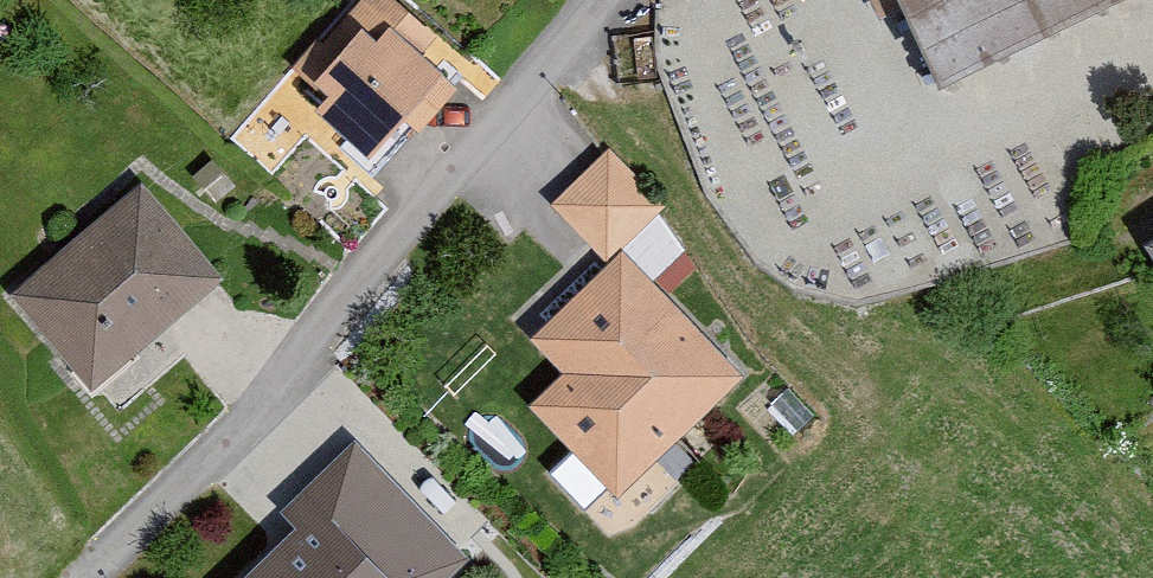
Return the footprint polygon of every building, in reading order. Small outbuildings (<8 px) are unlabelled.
[(940,92),(1134,0),(896,0),(940,92)] [(456,82),(389,23),(316,104),(383,163),(456,82)] [(665,208),(610,153),(556,206),(611,261),(665,208)] [(147,180),(18,288),(98,383),(227,275),(147,180)] [(539,345),(570,377),(536,410),(626,501),(750,379),(629,256),(539,345)] [(353,447),(282,520),(298,536),(257,577),(459,577),(473,564),(353,447)]
